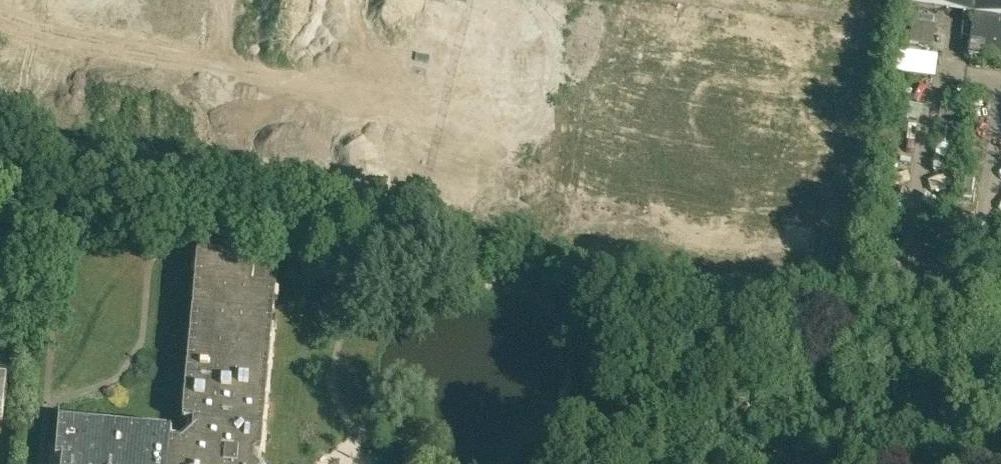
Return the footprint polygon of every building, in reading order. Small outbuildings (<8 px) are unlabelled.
[(888,2),(909,5),(974,14),(968,58),(1000,62),(1000,0),(889,0),(888,2)] [(256,458),(261,458),(276,291),(271,290),(272,285),(277,285),(279,257),(255,255),(254,267),(236,265),(237,259),(199,256),(184,423),(189,424),(188,433),(181,439),(172,438),(173,433),(60,423),(57,461),(63,461),(62,463),(256,463),(256,458)] [(4,423),(9,384),(0,383),(0,422),(4,423)]
